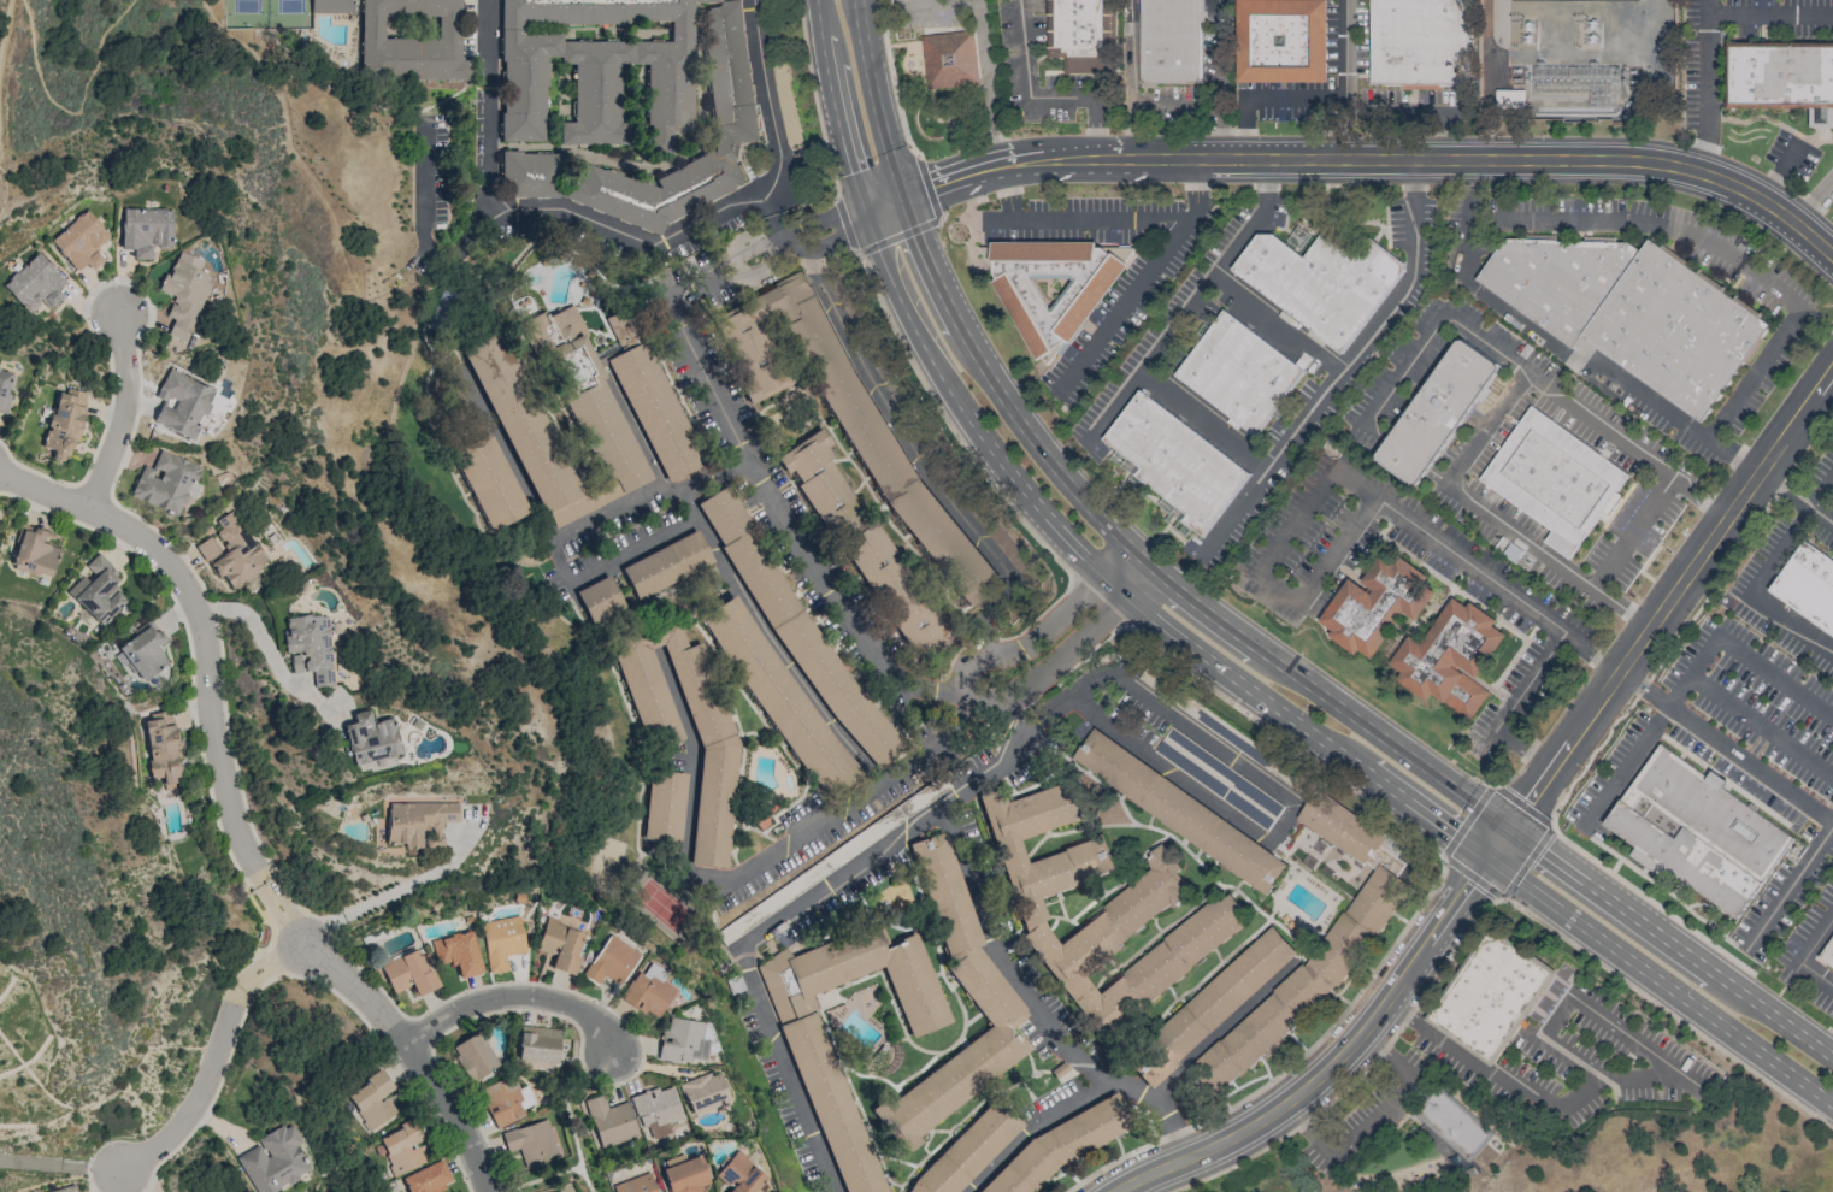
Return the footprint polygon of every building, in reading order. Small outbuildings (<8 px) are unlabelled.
[(310,13),(355,13),(355,0),(310,0),(310,13)] [(361,79),(469,78),(469,60),(460,60),(460,0),(361,0),(361,79)] [(502,141),(545,141),(545,60),(574,60),(574,122),(560,122),(560,145),(623,145),(623,63),(648,63),(647,152),(672,152),(672,131),(692,131),(693,4),(709,4),(708,151),(657,179),(657,175),(583,175),(583,178),(562,178),(562,152),(501,152),(501,209),(695,209),(741,184),(741,142),(749,142),(749,0),(502,0),(502,141)] [(1063,57),(1063,74),(1113,74),(1113,0),(1046,0),(1046,57),(1063,57)] [(1140,84),(1201,84),(1201,0),(1140,0),(1140,84)] [(1238,83),(1328,82),(1327,0),(1238,0),(1238,83)] [(1372,88),(1470,85),(1468,0),(1370,0),(1372,88)] [(921,35),(925,89),(978,85),(975,31),(921,35)] [(1726,43),(1832,43),(1832,109),(1726,108),(1726,43)] [(171,209),(122,208),(122,249),(133,249),(133,259),(150,259),(150,246),(171,246),(171,209)] [(104,260),(94,249),(110,236),(87,209),(50,240),(76,272),(86,263),(92,270),(104,260)] [(1262,229),(1230,273),(1344,353),(1405,265),(1369,240),(1357,256),(1324,232),(1306,259),(1262,229)] [(1572,347),(1580,337),(1701,421),(1770,321),(1648,243),(1642,252),(1629,243),(1503,240),(1475,283),(1572,347)] [(1096,243),(991,242),(992,272),(996,278),(992,281),(1037,360),(1054,352),(1065,338),(1068,343),(1138,250),(1133,248),(1095,247),(1096,243)] [(65,282),(37,252),(2,285),(28,313),(40,302),(48,309),(62,296),(56,290),(65,282)] [(182,341),(213,277),(175,258),(160,289),(175,296),(166,316),(173,320),(167,333),(182,341)] [(650,480),(582,332),(586,330),(574,304),(549,315),(563,346),(551,352),(571,395),(568,396),(609,485),(601,489),(606,500),(650,480)] [(608,357),(665,483),(704,465),(631,305),(605,317),(621,352),(608,357)] [(1174,378),(1256,437),(1313,360),(1304,354),(1297,364),(1222,311),(1174,378)] [(465,351),(549,530),(602,505),(594,488),(579,495),(503,333),(465,351)] [(1498,363),(1455,336),(1375,462),(1418,490),(1498,363)] [(4,414),(13,372),(0,369),(0,413),(4,414)] [(193,439),(213,388),(167,370),(156,397),(162,400),(152,422),(193,439)] [(55,391),(44,447),(53,448),(51,458),(71,462),(85,392),(67,388),(66,393),(55,391)] [(1102,443),(1136,466),(1130,474),(1186,514),(1181,523),(1204,538),(1251,471),(1137,391),(1102,443)] [(1629,473),(1528,407),(1480,482),(1552,529),(1544,542),(1570,559),(1599,516),(1608,522),(1625,497),(1617,492),(1629,473)] [(774,456),(786,476),(792,473),(830,538),(865,518),(824,448),(831,444),(822,428),(774,456)] [(529,513),(490,432),(451,450),(490,531),(529,513)] [(129,496),(177,516),(186,496),(194,499),(200,485),(194,483),(201,467),(159,449),(151,468),(142,465),(129,496)] [(228,588),(267,565),(234,509),(217,519),(222,528),(216,531),(227,549),(210,558),(228,588)] [(885,618),(883,619),(892,635),(901,630),(918,661),(949,643),(880,521),(842,542),(885,618)] [(59,548),(50,546),(53,533),(22,525),(10,567),(51,577),(59,548)] [(713,565),(698,531),(620,565),(635,599),(713,565)] [(220,552),(209,536),(194,546),(205,562),(220,552)] [(1804,543),(1768,591),(1832,637),(1832,563),(1804,543)] [(1362,586),(1350,578),(1318,626),(1372,662),(1404,614),(1418,622),(1436,594),(1426,588),(1432,578),(1387,548),(1362,586)] [(99,625),(126,600),(111,583),(119,575),(97,553),(84,565),(89,571),(67,592),(99,625)] [(625,607),(608,574),(574,592),(592,624),(625,607)] [(734,594),(699,618),(823,800),(858,777),(734,594)] [(1472,720),(1490,692),(1475,683),(1507,633),(1495,626),(1498,621),(1470,603),(1468,607),(1452,597),(1424,643),(1410,635),(1391,666),(1402,672),(1396,680),(1428,701),(1432,695),(1472,720)] [(284,618),(287,654),(290,654),(292,673),(312,671),(314,687),(333,685),(326,614),(284,618)] [(156,647),(165,640),(150,621),(118,647),(126,657),(125,658),(144,681),(168,662),(156,647)] [(700,754),(690,865),(726,869),(737,748),(700,642),(686,647),(678,623),(675,622),(610,644),(646,744),(665,746),(682,740),(652,648),(664,644),(700,754)] [(175,748),(177,748),(172,710),(144,714),(152,777),(163,776),(164,784),(179,783),(175,748)] [(400,755),(392,718),(371,722),(368,710),(353,713),(355,722),(344,724),(352,764),(400,755)] [(1094,730),(1072,762),(1268,895),(1290,862),(1094,730)] [(1154,753),(1266,832),(1283,808),(1171,730),(1154,753)] [(1660,742),(1705,774),(1713,765),(1734,780),(1728,789),(1796,837),(1738,919),(1668,868),(1664,878),(1631,855),(1635,848),(1601,824),(1660,742)] [(681,840),(685,772),(648,771),(645,839),(681,840)] [(1100,1037),(1255,923),(1234,897),(1220,901),(1096,991),(1085,975),(1084,970),(1189,895),(1180,866),(1165,844),(1147,857),(1151,874),(1057,942),(1049,931),(1039,895),(1107,875),(1115,869),(1107,837),(1026,860),(1020,838),(1073,824),(1062,784),(1008,799),(1001,787),(982,793),(1020,928),(1100,1037)] [(1387,836),(1320,787),(1297,819),(1365,867),(1387,836)] [(458,803),(388,802),(388,818),(374,818),(374,845),(421,846),(442,846),(442,822),(458,822),(458,803)] [(992,1028),(878,1109),(882,1119),(901,1146),(1030,1056),(1029,1051),(1010,1026),(1014,1025),(1029,1015),(982,949),(948,831),(913,842),(949,968),(992,1028)] [(1313,961),(1201,1055),(1193,1066),(1202,1076),(1208,1080),(1219,1093),(1312,1016),(1318,1008),(1345,984),(1410,887),(1391,866),(1389,863),(1391,861),(1387,858),(1373,871),(1313,961)] [(521,915),(482,921),(489,970),(508,968),(507,956),(526,952),(521,915)] [(587,933),(547,919),(536,950),(555,957),(552,968),(572,975),(587,933)] [(1125,1058),(1150,1087),(1299,955),(1274,926),(1125,1058)] [(884,970),(890,976),(908,1037),(949,1023),(920,933),(889,944),(883,927),(792,956),(789,951),(766,958),(850,1191),(888,1191),(817,991),(884,970)] [(1493,1066),(1555,972),(1490,930),(1428,1025),(1493,1066)] [(473,931),(435,938),(440,964),(455,961),(459,979),(482,974),(473,931)] [(599,985),(605,975),(619,985),(640,954),(608,934),(583,975),(599,985)] [(1819,961),(1832,970),(1832,938),(1819,961)] [(438,989),(423,946),(381,962),(394,995),(415,986),(419,996),(438,989)] [(661,980),(666,974),(647,960),(620,997),(654,1021),(676,990),(661,980)] [(659,1058),(702,1064),(708,1023),(665,1016),(659,1058)] [(518,1058),(558,1063),(560,1029),(520,1026),(518,1058)] [(450,1048),(473,1082),(500,1066),(478,1031),(450,1048)] [(397,1114),(385,1094),(395,1088),(382,1069),(346,1094),(371,1132),(397,1114)] [(730,1102),(717,1070),(678,1086),(691,1117),(730,1102)] [(530,1115),(526,1109),(537,1104),(529,1085),(519,1088),(513,1074),(478,1090),(496,1129),(530,1115)] [(631,1097),(644,1137),(684,1123),(671,1082),(631,1097)] [(1491,1137),(1440,1088),(1415,1114),(1467,1162),(1491,1137)] [(583,1100),(605,1093),(611,1108),(630,1102),(642,1135),(601,1150),(583,1100)] [(978,1191),(1034,1191),(1062,1163),(1137,1132),(1120,1094),(1039,1129),(978,1191)] [(966,1179),(1025,1125),(997,1097),(915,1176),(904,1191),(955,1191),(966,1179)] [(523,1151),(527,1168),(560,1159),(549,1119),(505,1132),(511,1155),(523,1151)] [(395,1175),(426,1162),(417,1143),(426,1139),(418,1120),(378,1137),(395,1175)] [(313,1175),(289,1122),(258,1137),(261,1146),(238,1156),(256,1191),(275,1191),(313,1175)] [(768,1179),(736,1151),(714,1174),(731,1188),(728,1191),(757,1191),(768,1179)] [(668,1191),(701,1191),(709,1190),(700,1156),(661,1168),(668,1191)] [(410,1191),(440,1191),(437,1185),(450,1181),(443,1161),(403,1175),(410,1191)] [(614,1191),(658,1191),(652,1172),(612,1185),(614,1191)]
